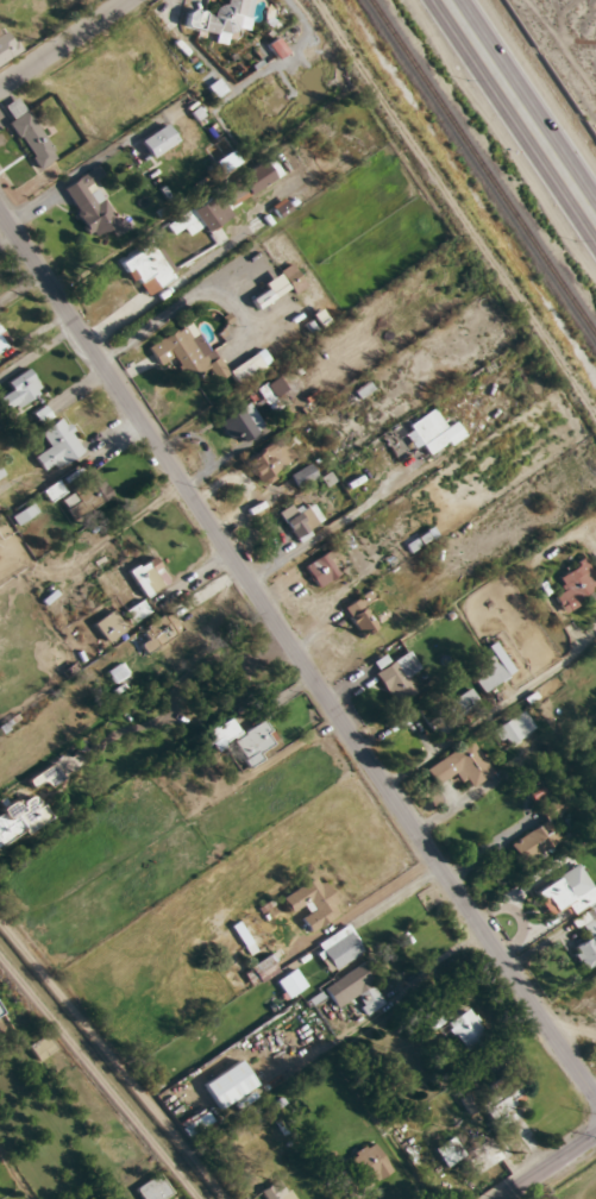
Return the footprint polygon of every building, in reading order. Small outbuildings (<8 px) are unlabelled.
[(251,0),(223,0),(223,5),(214,3),(212,13),(186,9),(183,30),(237,39),(239,28),(246,29),(251,0)] [(0,24),(0,62),(18,50),(0,24)] [(57,160),(19,96),(0,107),(0,109),(37,171),(57,160)] [(175,142),(165,124),(139,140),(149,157),(175,142)] [(240,162),(230,149),(212,162),(222,175),(240,162)] [(230,206),(281,175),(270,156),(219,187),(230,206)] [(101,172),(95,165),(78,180),(84,187),(101,172)] [(104,229),(110,238),(124,228),(97,188),(70,207),(90,238),(104,229)] [(231,216),(216,192),(166,224),(173,234),(182,228),(187,235),(201,225),(206,232),(231,216)] [(142,298),(177,278),(155,240),(120,261),(142,298)] [(257,309),(288,286),(294,295),(307,286),(291,264),(247,296),(257,309)] [(226,372),(191,319),(147,348),(159,367),(170,359),(186,383),(207,369),(216,381),(230,372),(237,383),(270,361),(262,349),(226,372)] [(8,414),(42,389),(27,368),(4,385),(8,392),(0,398),(0,403),(8,414)] [(256,389),(268,406),(277,400),(265,383),(256,389)] [(232,446),(263,426),(248,402),(217,421),(232,446)] [(461,432),(454,422),(446,428),(432,408),(407,426),(428,455),(461,432)] [(31,453),(43,475),(84,451),(64,416),(40,430),(48,443),(31,453)] [(293,458),(277,437),(243,463),(259,484),(293,458)] [(316,476),(309,464),(289,476),(296,488),(316,476)] [(49,500),(57,495),(72,520),(112,496),(97,472),(63,493),(56,482),(43,490),(49,500)] [(278,511),(296,543),(316,532),(311,523),(320,518),(311,504),(296,512),(291,504),(278,511)] [(335,558),(331,550),(303,566),(315,588),(338,575),(330,561),(335,558)] [(127,570),(143,597),(168,583),(152,555),(127,570)] [(563,611),(595,590),(595,578),(583,558),(555,576),(563,588),(552,594),(563,611)] [(342,609),(361,637),(379,624),(365,605),(376,597),(370,589),(342,609)] [(149,611),(141,600),(124,611),(132,622),(149,611)] [(126,629),(111,609),(92,624),(107,644),(126,629)] [(146,639),(138,644),(144,653),(181,629),(168,611),(140,630),(146,639)] [(493,654),(469,673),(485,693),(514,671),(493,644),(488,648),(493,654)] [(419,670),(407,651),(373,673),(394,705),(416,691),(408,677),(419,670)] [(438,736),(481,704),(469,688),(426,721),(438,736)] [(492,731),(504,749),(534,729),(522,710),(492,731)] [(205,732),(215,750),(232,741),(246,768),(263,759),(259,752),(276,744),(263,720),(240,732),(232,718),(205,732)] [(434,785),(457,772),(467,788),(492,774),(472,739),(424,767),(434,785)] [(26,780),(35,792),(59,775),(51,763),(26,780)] [(46,819),(32,793),(0,811),(0,845),(46,819)] [(546,820),(508,844),(522,866),(560,842),(546,821),(560,812),(552,800),(539,809),(546,820)] [(565,905),(570,915),(595,899),(595,895),(577,864),(533,891),(548,916),(565,905)] [(342,912),(319,874),(280,897),(290,913),(299,907),(304,915),(296,919),(305,934),(342,912)] [(595,962),(595,925),(595,924),(595,904),(574,916),(588,939),(571,949),(583,970),(595,962)] [(315,944),(331,970),(362,951),(346,925),(315,944)] [(444,1023),(461,1049),(484,1035),(467,1008),(444,1023)] [(37,1059),(54,1047),(44,1034),(28,1046),(37,1059)] [(202,1084),(219,1108),(255,1084),(239,1060),(202,1084)] [(513,1097),(518,1096),(513,1078),(483,1086),(494,1127),(519,1120),(513,1097)] [(479,1171),(505,1155),(495,1138),(469,1153),(479,1171)] [(460,1158),(448,1139),(434,1148),(446,1167),(460,1158)] [(363,1186),(391,1171),(375,1141),(347,1156),(363,1186)] [(158,1174),(135,1188),(141,1198),(162,1198),(170,1194),(158,1174)]
